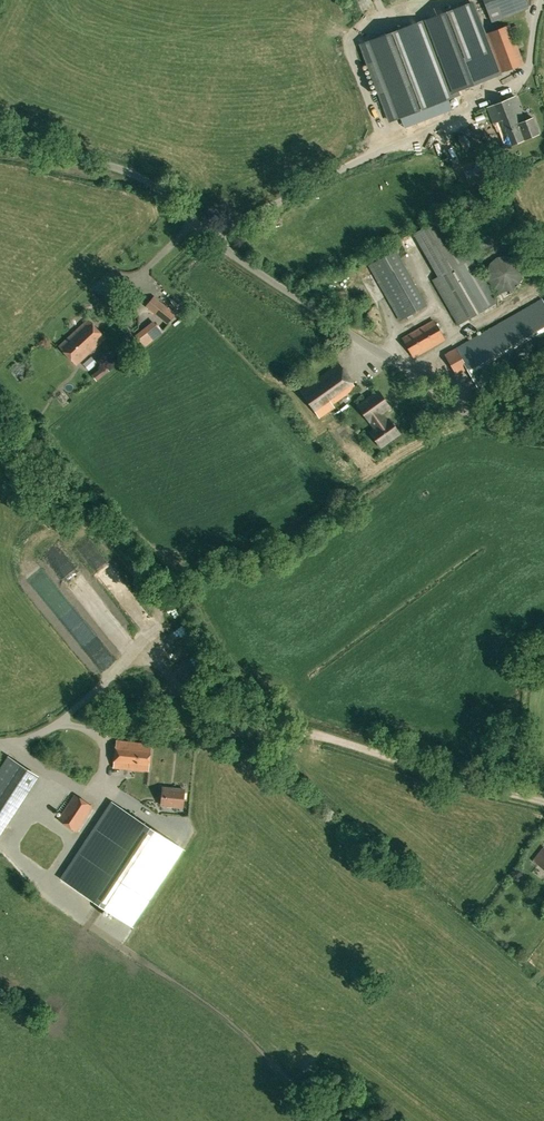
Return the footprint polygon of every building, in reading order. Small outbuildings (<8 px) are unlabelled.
[(491,22),(529,8),(526,0),(484,0),(491,22)] [(431,18),(458,91),(500,75),(492,56),(491,56),(471,3),(431,18)] [(391,122),(427,108),(460,95),(458,91),(431,18),(361,45),(391,122)] [(501,72),(524,63),(510,24),(487,32),(501,72)] [(539,132),(533,116),(525,120),(515,96),(488,107),(503,146),(539,132)] [(481,182),(495,177),(492,168),(477,173),(481,182)] [(418,232),(440,276),(468,261),(446,217),(418,232)] [(484,266),(505,255),(499,242),(477,253),(484,266)] [(395,249),(369,264),(386,293),(411,277),(395,249)] [(440,276),(435,278),(458,323),(499,303),(474,258),(468,261),(440,276)] [(412,278),(386,293),(402,322),(429,306),(412,278)] [(436,290),(430,293),(435,303),(436,302),(440,310),(444,308),(442,303),(443,303),(436,290)] [(168,323),(175,314),(154,297),(147,305),(168,323)] [(446,354),(457,373),(468,368),(479,387),(543,350),(543,302),(542,298),(446,354)] [(77,364),(105,338),(88,319),(59,345),(77,364)] [(433,320),(404,337),(401,338),(415,356),(445,339),(433,320)] [(154,322),(137,336),(144,345),(161,332),(154,322)] [(339,363),(302,389),(321,416),(334,406),(332,404),(356,387),(339,363)] [(102,383),(115,371),(111,367),(98,379),(102,383)] [(389,406),(378,391),(358,406),(369,420),(383,410),(389,406)] [(399,432),(383,410),(369,420),(376,428),(371,432),(381,446),(399,432)] [(87,557),(101,553),(99,545),(84,548),(87,557)] [(50,582),(41,566),(27,573),(36,590),(50,582)] [(98,628),(119,627),(119,619),(109,620),(108,612),(98,612),(98,628)] [(116,740),(113,767),(149,770),(152,744),(116,740)] [(0,770),(0,772),(28,791),(37,776),(8,757),(0,770)] [(161,804),(183,806),(185,790),(163,787),(161,804)] [(30,794),(18,788),(9,805),(22,811),(30,794)] [(92,807),(73,795),(59,818),(77,830),(92,807)] [(113,803),(80,852),(110,872),(143,821),(113,803)] [(156,831),(142,822),(125,849),(139,858),(156,831)] [(185,850),(156,831),(139,858),(125,849),(98,890),(68,870),(61,880),(134,928),(185,850)] [(534,860),(543,868),(543,847),(534,860)] [(108,872),(79,851),(68,870),(98,890),(108,872)]
